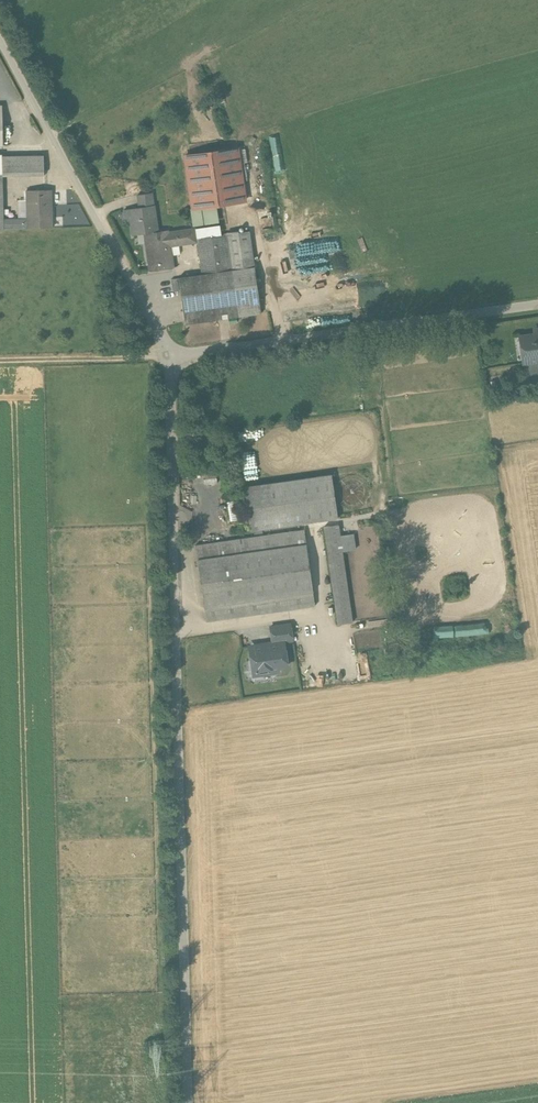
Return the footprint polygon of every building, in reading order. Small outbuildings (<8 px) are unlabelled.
[(238,149),(185,156),(193,209),(245,201),(238,149)] [(44,156),(2,157),(2,175),(2,177),(44,175),(44,156)] [(51,190),(26,190),(27,218),(3,219),(4,229),(52,228),(51,190)] [(144,204),(153,202),(152,193),(137,195),(139,204),(144,204)] [(174,268),(170,246),(169,233),(168,230),(157,232),(153,202),(144,204),(145,207),(130,209),(134,236),(144,234),(150,272),(174,268)] [(202,275),(179,279),(185,325),(261,314),(249,232),(197,239),(196,229),(169,233),(170,246),(197,242),(202,275)] [(519,337),(521,350),(525,349),(527,363),(527,364),(537,362),(537,330),(534,330),(533,333),(534,335),(519,337)] [(527,364),(527,363),(526,363),(528,377),(537,375),(537,362),(527,364)] [(203,483),(215,483),(216,469),(203,469),(203,483)] [(244,487),(250,531),(337,519),(331,475),(244,487)] [(352,622),(338,525),(324,527),(338,624),(352,622)] [(304,530),(195,546),(206,621),(315,605),(304,530)] [(439,637),(501,635),(500,623),(439,625),(439,637)] [(287,667),(284,642),(271,644),(269,646),(263,647),(260,645),(253,646),(254,656),(251,657),(253,672),(258,676),(279,673),(278,668),(287,667)]
